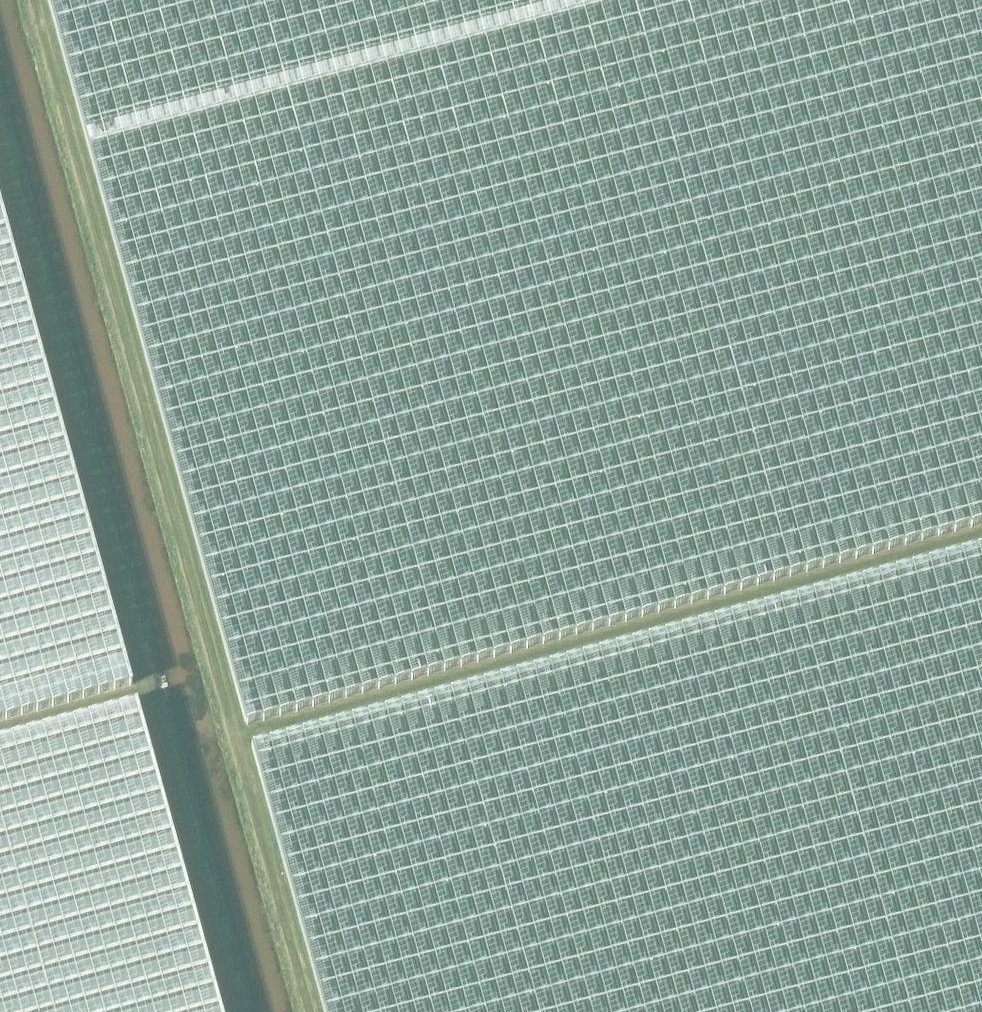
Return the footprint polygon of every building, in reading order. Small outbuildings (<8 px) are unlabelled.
[(245,724),(981,522),(981,0),(47,0),(245,724)] [(132,684),(0,202),(0,720),(132,684)] [(251,747),(323,1011),(981,1011),(981,547),(251,747)] [(137,703),(0,740),(0,1011),(222,1011),(137,703)]
